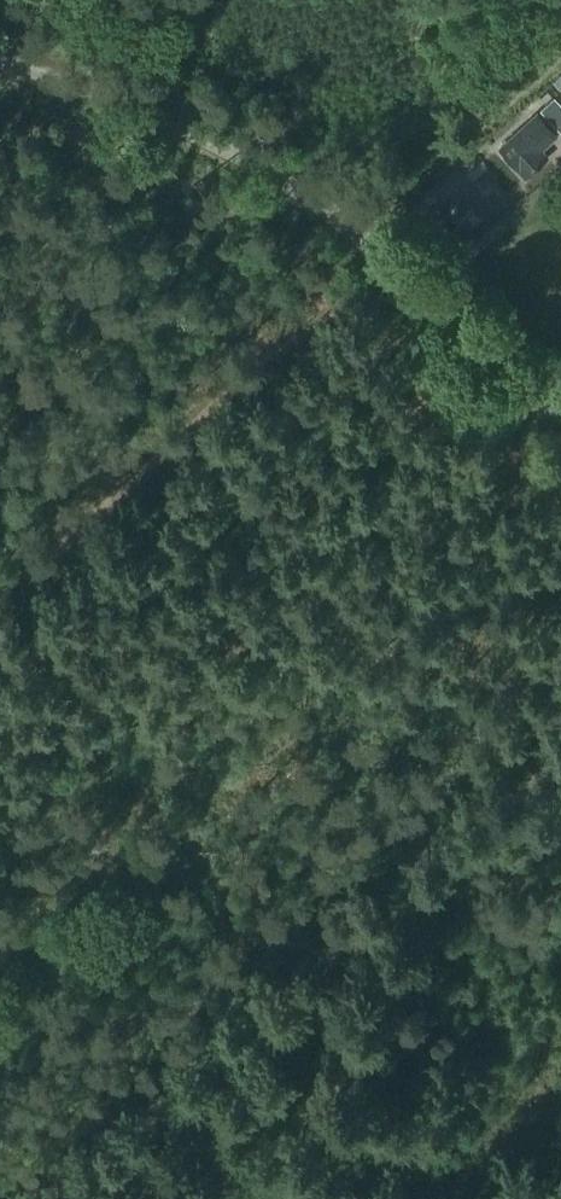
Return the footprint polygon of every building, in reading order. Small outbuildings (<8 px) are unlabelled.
[(539,113),(500,148),(527,179),(551,158),(544,150),(560,136),(539,113)]
